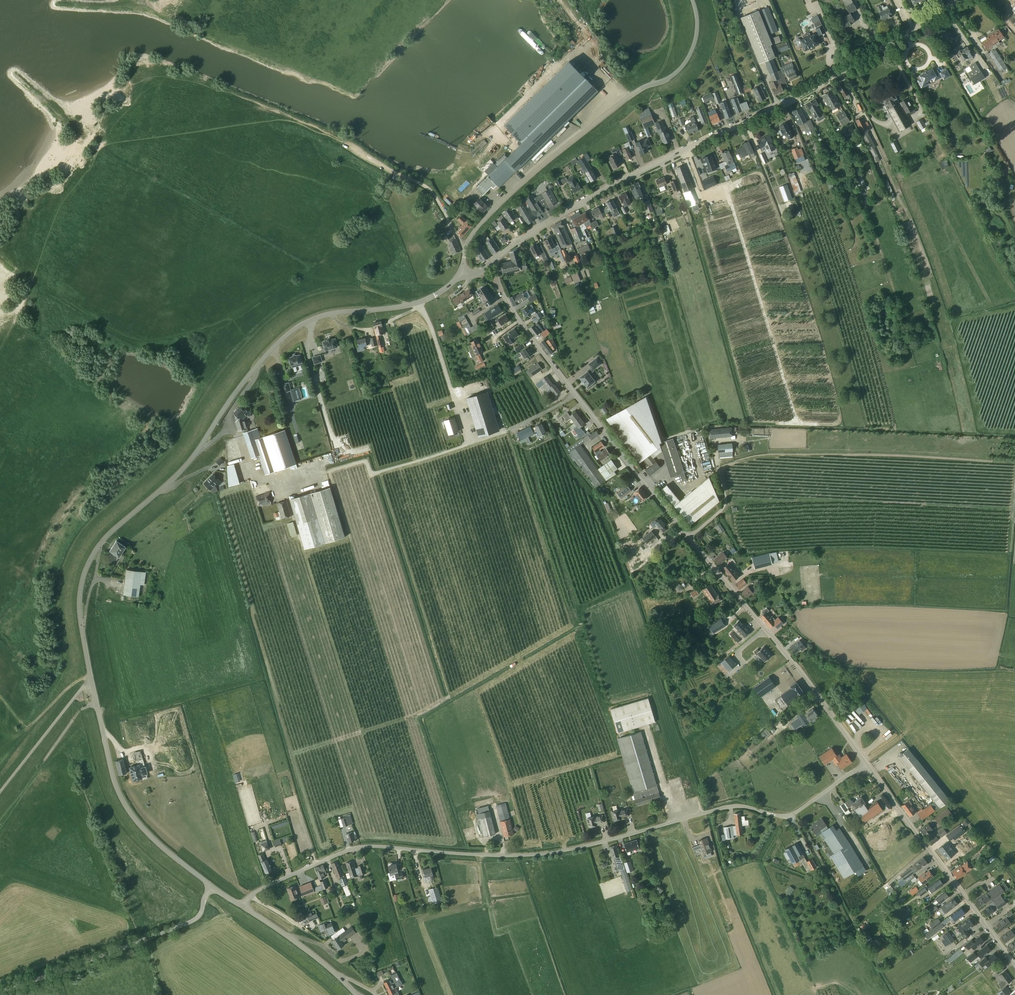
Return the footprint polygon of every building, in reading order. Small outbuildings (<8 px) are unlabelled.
[(844,22),(841,23),(844,27),(846,26),(855,21),(850,14),(857,10),(853,3),(846,7),(850,14),(842,19),(844,22)] [(881,6),(881,5),(877,6),(877,7),(876,7),(882,20),(888,17),(888,18),(892,16),(887,5),(884,7),(883,5),(881,6)] [(768,7),(741,18),(759,64),(763,62),(765,61),(770,75),(773,81),(769,83),(772,89),(775,95),(783,91),(781,85),(786,82),(781,70),(777,71),(772,58),(774,58),(776,57),(771,45),(772,44),(769,35),(778,31),(768,7)] [(818,34),(819,35),(825,32),(822,25),(816,28),(818,34)] [(987,39),(982,42),(987,50),(992,46),(993,46),(994,47),(1000,43),(998,41),(1004,37),(999,29),(986,38),(987,39)] [(805,50),(819,44),(814,34),(800,40),(800,39),(799,39),(796,40),(796,41),(798,46),(799,46),(802,45),(805,50)] [(578,38),(573,42),(578,47),(583,42),(578,38)] [(786,42),(774,47),(776,52),(780,50),(781,51),(789,48),(786,42)] [(973,56),(967,47),(962,50),(960,50),(958,51),(958,52),(956,54),(958,58),(960,56),(963,61),(966,58),(967,59),(973,56)] [(1007,67),(995,49),(988,53),(1000,72),(1007,67)] [(598,91),(569,61),(505,125),(519,139),(518,141),(518,143),(519,145),(508,156),(505,153),(494,163),(493,162),(485,171),(489,175),(488,176),(477,188),(483,194),(483,195),(484,195),(492,187),(493,188),(494,188),(497,185),(499,188),(516,171),(517,171),(564,125),(565,126),(569,122),(568,121),(598,91)] [(792,63),(781,68),(784,74),(786,73),(790,81),(798,77),(792,63)] [(972,71),(968,73),(970,77),(974,84),(985,78),(981,71),(980,71),(975,63),(969,66),(972,71)] [(929,71),(929,70),(928,70),(926,71),(925,71),(925,72),(924,72),(923,73),(922,74),(923,74),(920,76),(921,79),(918,81),(922,87),(926,85),(927,84),(927,82),(926,80),(932,77),(933,79),(933,78),(933,79),(935,80),(936,79),(936,80),(941,77),(937,71),(934,72),(932,69),(929,71)] [(944,79),(949,76),(946,70),(941,73),(944,79)] [(737,74),(730,76),(736,91),(743,89),(737,74)] [(742,86),(745,93),(752,90),(751,88),(752,88),(750,83),(742,86)] [(848,93),(842,83),(837,85),(844,97),(846,100),(851,97),(848,93)] [(766,98),(760,85),(753,89),(759,102),(766,98)] [(840,106),(832,90),(823,95),(832,111),(840,106)] [(911,125),(893,92),(881,98),(882,100),(880,101),(882,103),(883,102),(885,105),(899,131),(911,125)] [(714,99),(712,94),(703,97),(704,102),(714,99)] [(740,104),(737,97),(730,99),(736,113),(743,110),(750,108),(747,101),(740,104)] [(911,106),(907,98),(900,102),(906,113),(909,112),(911,114),(915,112),(914,109),(912,105),(911,106)] [(662,99),(650,103),(652,109),(664,105),(663,103),(663,102),(662,99)] [(815,99),(807,104),(807,105),(806,106),(807,109),(809,108),(815,119),(823,115),(817,105),(818,105),(815,99)] [(721,103),(720,103),(726,119),(732,116),(727,101),(721,103)] [(672,102),(668,103),(673,117),(677,116),(672,102)] [(865,111),(861,102),(856,105),(860,111),(862,110),(863,112),(865,111)] [(701,108),(697,109),(702,123),(707,122),(701,108)] [(811,131),(800,108),(793,111),(800,125),(802,124),(806,133),(811,131)] [(850,121),(844,111),(837,115),(843,125),(850,121)] [(709,116),(712,124),(720,121),(717,113),(709,116)] [(652,114),(640,119),(643,127),(644,128),(652,124),(655,123),(652,114)] [(694,116),(690,118),(691,123),(687,124),(688,125),(686,126),(689,134),(699,130),(694,116)] [(865,122),(862,117),(855,120),(861,131),(860,131),(875,162),(880,160),(874,148),(876,147),(868,131),(871,129),(867,121),(865,122)] [(924,123),(922,118),(916,122),(921,130),(921,129),(923,132),(928,129),(926,127),(930,124),(928,121),(924,123)] [(666,130),(662,121),(655,124),(657,130),(658,133),(659,133),(664,143),(671,140),(667,130),(666,130)] [(781,125),(780,126),(782,130),(781,130),(783,134),(785,133),(785,134),(786,133),(789,139),(793,137),(786,123),(783,124),(781,125)] [(850,135),(856,132),(853,127),(847,130),(850,135)] [(635,139),(631,131),(630,131),(626,134),(625,134),(629,142),(635,139)] [(848,144),(843,134),(839,136),(840,138),(844,146),(848,144)] [(773,142),(770,136),(762,139),(761,138),(757,140),(761,148),(765,146),(768,152),(775,149),(772,143),(773,142)] [(651,145),(648,139),(644,140),(643,140),(635,143),(641,154),(648,151),(647,147),(651,145)] [(896,140),(891,142),(896,152),(900,150),(896,140)] [(756,155),(749,141),(744,143),(745,146),(737,150),(740,156),(741,158),(749,154),(751,158),(756,155)] [(632,148),(629,142),(624,144),(626,148),(623,150),(627,160),(633,157),(629,149),(632,148)] [(797,147),(791,149),(795,159),(803,155),(804,155),(801,148),(798,149),(797,147)] [(732,158),(729,151),(722,154),(726,161),(728,160),(730,164),(725,166),(727,171),(736,167),(734,162),(733,162),(732,158)] [(768,162),(763,152),(759,154),(764,164),(768,162)] [(581,158),(578,160),(585,173),(587,176),(584,178),(587,182),(590,181),(590,182),(598,177),(592,169),(584,156),(582,154),(580,155),(581,158)] [(621,165),(616,154),(609,157),(610,160),(609,160),(611,165),(612,165),(614,169),(614,168),(615,169),(617,168),(617,167),(621,165)] [(711,154),(703,158),(705,162),(704,163),(705,165),(706,165),(708,170),(716,166),(711,154)] [(678,170),(677,171),(684,188),(685,192),(683,193),(684,194),(688,207),(691,206),(697,204),(697,203),(696,200),(692,190),(694,189),(687,172),(686,172),(684,165),(677,168),(678,170)] [(796,174),(789,176),(795,193),(802,190),(796,174)] [(559,179),(555,181),(558,186),(562,184),(567,181),(567,180),(567,179),(568,179),(566,176),(559,180),(559,179)] [(573,176),(568,179),(567,179),(567,180),(567,181),(574,193),(582,188),(579,183),(578,183),(574,176),(573,176)] [(717,184),(714,176),(702,181),(705,189),(717,184)] [(862,176),(857,178),(860,187),(866,185),(862,176)] [(667,184),(664,177),(656,180),(659,187),(667,184)] [(680,190),(676,179),(670,181),(674,192),(680,190)] [(642,190),(638,182),(629,186),(633,194),(634,193),(636,198),(643,195),(641,190),(642,190)] [(787,184),(779,187),(784,200),(791,197),(787,184)] [(558,202),(551,188),(540,194),(534,197),(532,195),(525,199),(536,215),(542,211),(549,207),(558,202)] [(713,191),(708,192),(713,206),(718,205),(713,191)] [(619,196),(622,203),(623,203),(624,206),(621,207),(624,214),(628,212),(625,206),(631,203),(629,199),(630,199),(626,193),(622,195),(622,194),(619,196)] [(484,202),(480,198),(474,203),(483,213),(489,207),(489,206),(490,205),(488,202),(486,203),(484,202)] [(609,200),(606,202),(607,203),(606,203),(610,210),(613,215),(617,213),(617,212),(618,211),(617,210),(620,208),(617,202),(614,203),(613,200),(610,201),(609,200)] [(654,210),(650,200),(643,202),(646,213),(654,210)] [(534,220),(523,203),(517,207),(527,224),(534,220)] [(661,206),(655,209),(657,215),(664,213),(661,206)] [(514,212),(510,207),(502,213),(504,216),(505,215),(510,222),(517,218),(513,213),(514,212)] [(601,213),(598,207),(591,211),(594,217),(599,214),(601,219),(606,216),(603,212),(601,213)] [(581,215),(579,211),(570,217),(572,220),(574,223),(572,224),(574,227),(570,229),(576,243),(585,239),(583,233),(585,232),(584,229),(587,228),(584,223),(585,223),(585,222),(581,215)] [(593,228),(595,227),(593,222),(591,223),(589,219),(590,219),(586,212),(581,215),(585,222),(585,223),(584,223),(587,228),(591,225),(593,228)] [(472,226),(462,216),(458,219),(463,225),(456,232),(462,238),(472,226)] [(509,228),(504,219),(498,222),(504,231),(509,228)] [(561,221),(551,227),(556,235),(562,247),(571,243),(564,226),(564,225),(561,221)] [(619,234),(616,226),(611,228),(614,236),(619,234)] [(449,247),(453,254),(461,250),(458,243),(456,238),(454,235),(448,237),(449,241),(452,246),(449,247)] [(500,249),(492,237),(485,242),(493,254),(500,249)] [(551,237),(544,240),(549,249),(548,249),(550,255),(561,249),(557,242),(554,244),(551,237)] [(490,257),(481,244),(474,249),(482,262),(490,257)] [(534,245),(531,246),(531,247),(530,247),(535,257),(538,255),(539,256),(542,256),(542,257),(546,255),(543,249),(540,251),(536,244),(534,245)] [(591,250),(588,244),(577,249),(580,255),(591,250)] [(512,261),(500,264),(503,274),(521,270),(519,263),(518,260),(521,259),(517,248),(509,253),(512,261)] [(581,263),(577,254),(572,256),(576,265),(581,263)] [(575,283),(581,281),(578,272),(572,274),(575,283)] [(480,296),(489,290),(485,285),(474,292),(478,298),(480,296)] [(462,303),(473,295),(469,289),(458,296),(453,300),(456,305),(461,302),(462,303)] [(483,301),(492,295),(489,290),(480,296),(483,301)] [(527,299),(523,292),(516,296),(515,295),(510,298),(514,306),(527,299)] [(539,298),(538,293),(536,294),(528,298),(531,303),(538,299),(538,298),(539,298)] [(492,295),(483,301),(487,307),(496,301),(492,295)] [(594,301),(587,304),(590,310),(591,313),(592,313),(596,311),(595,309),(594,306),(596,306),(594,301)] [(502,311),(498,304),(485,312),(489,319),(502,311)] [(533,307),(532,304),(522,310),(524,314),(523,314),(524,316),(525,316),(526,317),(531,314),(529,310),(533,307)] [(545,316),(543,310),(540,312),(539,311),(535,314),(536,317),(532,319),(534,323),(539,320),(538,319),(545,316)] [(506,315),(506,314),(498,319),(499,321),(496,323),(498,327),(509,320),(508,318),(508,317),(507,315),(506,315)] [(385,333),(381,321),(373,323),(379,348),(383,347),(380,335),(385,333)] [(537,322),(529,329),(535,336),(540,332),(538,329),(541,327),(537,322)] [(463,328),(467,335),(479,328),(477,323),(471,327),(470,325),(463,328)] [(493,330),(489,324),(484,327),(489,333),(493,330)] [(505,335),(503,336),(508,342),(509,342),(511,344),(516,340),(514,338),(519,334),(514,328),(505,335)] [(547,328),(541,333),(544,337),(550,333),(547,328)] [(365,350),(364,346),(367,345),(371,344),(372,346),(377,345),(375,337),(366,339),(366,338),(358,340),(359,347),(357,347),(358,352),(365,350)] [(557,347),(552,337),(546,341),(545,340),(540,343),(549,355),(553,352),(552,350),(557,347)] [(338,347),(335,338),(331,340),(331,339),(328,340),(328,341),(323,342),(324,345),(323,345),(324,349),(325,349),(326,350),(338,347)] [(477,339),(470,342),(471,344),(468,346),(470,351),(473,349),(480,363),(483,361),(480,354),(483,352),(477,339)] [(516,349),(518,352),(526,346),(523,343),(516,349)] [(532,354),(528,347),(520,352),(524,358),(526,358),(532,354)] [(323,362),(321,354),(312,357),(314,364),(323,362)] [(303,364),(300,355),(296,356),(296,355),(293,356),(289,357),(290,359),(289,360),(290,363),(291,363),(292,367),(303,364)] [(597,358),(589,364),(592,368),(588,372),(587,371),(580,377),(583,381),(582,381),(584,384),(585,383),(587,387),(589,386),(590,387),(594,384),(593,383),(595,381),(597,379),(592,372),(594,370),(593,370),(601,363),(597,358)] [(526,371),(530,377),(542,369),(538,363),(529,369),(526,371)] [(518,364),(511,369),(514,373),(521,369),(518,364)] [(553,384),(547,375),(545,377),(544,377),(544,378),(542,379),(536,384),(539,388),(542,391),(545,389),(546,390),(549,388),(549,389),(550,388),(556,395),(560,391),(554,383),(553,384)] [(291,390),(289,383),(282,384),(284,392),(291,390)] [(299,388),(291,390),(294,401),(302,399),(301,395),(300,391),(299,388)] [(488,392),(467,398),(479,436),(499,430),(488,392)] [(646,396),(606,418),(640,462),(640,463),(645,459),(651,454),(661,447),(659,443),(662,442),(661,441),(661,439),(660,436),(659,435),(659,434),(659,433),(658,430),(657,428),(656,425),(655,422),(654,419),(653,417),(653,416),(652,414),(651,412),(651,411),(650,408),(649,405),(648,402),(648,401),(647,399),(646,397),(646,396)] [(235,422),(238,431),(243,429),(244,432),(248,431),(244,418),(246,415),(250,417),(251,412),(248,411),(242,405),(234,413),(239,419),(235,422)] [(571,418),(574,422),(580,417),(575,411),(570,415),(567,412),(563,415),(567,421),(571,418)] [(580,417),(574,422),(577,426),(571,431),(575,436),(578,434),(583,430),(580,427),(585,424),(580,417)] [(448,431),(445,432),(447,438),(451,437),(450,434),(458,431),(458,429),(459,428),(457,422),(456,423),(454,418),(445,421),(448,431)] [(535,426),(536,427),(532,429),(530,426),(517,432),(520,441),(524,439),(534,434),(534,433),(538,431),(540,435),(546,432),(541,423),(535,426)] [(731,427),(709,429),(710,438),(732,436),(732,433),(732,431),(731,427)] [(244,432),(244,433),(252,458),(259,455),(265,474),(297,464),(285,430),(263,437),(261,431),(259,431),(258,428),(248,431),(244,432)] [(583,439),(582,439),(585,442),(585,443),(591,439),(592,440),(599,434),(596,430),(591,434),(590,433),(588,435),(583,439)] [(662,442),(659,443),(661,447),(662,451),(671,478),(681,474),(683,481),(687,480),(673,438),(667,440),(666,440),(665,441),(662,442)] [(605,446),(601,441),(593,447),(596,451),(594,452),(599,459),(601,458),(602,460),(610,454),(606,448),(601,452),(600,449),(605,446)] [(727,443),(727,448),(718,449),(719,457),(733,456),(732,443),(727,443)] [(571,453),(569,454),(578,468),(580,466),(596,488),(616,473),(614,471),(618,468),(611,459),(600,467),(600,468),(598,469),(581,444),(570,452),(571,453)] [(651,454),(645,459),(647,463),(648,462),(650,465),(645,469),(650,475),(661,467),(654,458),(651,454)] [(224,461),(221,457),(216,462),(220,465),(224,461)] [(231,485),(241,483),(235,463),(226,466),(231,485)] [(222,482),(213,474),(204,483),(211,490),(217,484),(218,485),(222,482)] [(682,500),(677,504),(692,523),(695,522),(699,519),(698,519),(722,502),(712,477),(680,501),(682,500)] [(674,504),(681,499),(669,484),(663,489),(674,504)] [(627,485),(617,493),(621,498),(631,491),(627,485)] [(345,537),(330,487),(290,499),(305,549),(326,542),(345,537)] [(648,496),(641,487),(634,493),(641,502),(648,496)] [(272,496),(270,492),(256,496),(259,506),(271,503),(270,497),(272,496)] [(291,516),(287,500),(277,503),(279,512),(281,516),(281,519),(291,516)] [(657,525),(663,532),(666,530),(663,526),(665,525),(660,519),(659,520),(657,518),(650,524),(654,528),(657,525)] [(297,533),(293,522),(288,523),(291,535),(297,533)] [(652,530),(642,538),(650,547),(654,543),(652,540),(656,536),(652,530)] [(125,546),(116,540),(109,551),(119,557),(125,546)] [(728,557),(723,552),(715,559),(719,564),(728,557)] [(772,564),(769,553),(752,557),(755,568),(772,564)] [(734,568),(729,563),(722,568),(727,574),(727,575),(730,579),(731,578),(733,581),(740,576),(738,574),(739,573),(735,567),(734,568)] [(146,573),(127,569),(123,595),(138,596),(140,584),(144,585),(146,573)] [(747,584),(743,578),(735,584),(739,590),(747,584)] [(717,595),(711,584),(702,589),(708,600),(711,605),(721,599),(718,594),(717,595)] [(750,589),(748,587),(745,589),(746,590),(743,592),(747,597),(752,592),(753,593),(758,589),(755,585),(750,589)] [(769,610),(767,608),(762,612),(764,614),(761,617),(766,623),(770,628),(774,625),(777,629),(783,624),(778,618),(776,620),(772,616),(771,617),(770,616),(769,616),(766,613),(769,610)] [(709,626),(713,633),(725,626),(721,619),(709,626)] [(739,620),(733,625),(745,637),(750,632),(739,620)] [(716,639),(727,652),(738,644),(726,630),(716,639)] [(732,632),(730,634),(738,643),(740,641),(732,632)] [(805,642),(802,639),(800,641),(799,640),(789,649),(794,654),(801,649),(802,651),(803,651),(804,649),(806,648),(802,644),(805,642)] [(771,656),(764,647),(763,647),(759,651),(757,649),(754,652),(757,655),(758,654),(764,661),(764,662),(772,656),(771,655),(771,656)] [(722,662),(721,663),(728,671),(729,670),(736,664),(729,656),(722,662)] [(753,687),(760,697),(776,686),(769,676),(753,687)] [(781,695),(781,696),(775,700),(782,710),(805,694),(796,682),(790,686),(791,688),(781,695)] [(655,722),(648,698),(611,709),(618,733),(655,722)] [(864,704),(856,709),(859,714),(865,710),(869,715),(871,714),(867,709),(864,704)] [(804,716),(803,715),(801,712),(796,715),(798,718),(790,723),(794,730),(801,725),(802,727),(803,726),(804,726),(818,716),(813,708),(806,713),(806,714),(804,716)] [(771,726),(767,730),(771,734),(775,731),(771,726)] [(767,730),(762,734),(766,739),(771,734),(767,730)] [(657,785),(641,731),(617,738),(632,792),(636,806),(661,799),(659,791),(657,785)] [(837,755),(832,747),(819,756),(825,765),(832,759),(836,765),(838,764),(841,769),(852,762),(846,754),(841,757),(839,754),(837,755)] [(143,758),(141,749),(134,751),(136,759),(143,758)] [(920,763),(909,749),(902,754),(902,753),(901,753),(900,753),(900,754),(899,754),(900,755),(903,759),(901,760),(910,771),(921,784),(928,793),(935,801),(917,814),(922,820),(937,810),(950,800),(931,776),(920,763)] [(127,773),(123,759),(115,761),(119,775),(127,773)] [(138,765),(130,767),(133,780),(135,780),(136,781),(139,780),(139,779),(142,778),(141,775),(147,773),(145,767),(139,768),(138,765)] [(806,774),(801,771),(794,781),(799,784),(806,774)] [(852,805),(855,809),(864,804),(865,803),(861,797),(853,803),(850,799),(844,803),(844,802),(840,805),(846,815),(850,812),(848,808),(852,805)] [(912,804),(909,800),(902,806),(910,816),(916,811),(911,804),(912,804)] [(867,808),(864,804),(855,809),(854,811),(857,816),(859,814),(864,823),(883,810),(877,801),(867,808)] [(496,805),(504,837),(513,834),(505,802),(496,805)] [(612,811),(615,821),(619,820),(618,819),(623,818),(622,817),(630,815),(628,808),(621,810),(620,809),(612,811)] [(953,816),(947,808),(934,818),(940,825),(953,816)] [(476,814),(482,837),(495,834),(489,811),(476,814)] [(734,814),(736,827),(733,828),(732,826),(724,827),(725,839),(734,838),(734,835),(743,834),(742,826),(749,825),(748,820),(745,820),(744,816),(740,816),(740,813),(734,814)] [(350,816),(350,814),(346,816),(347,817),(341,819),(340,816),(338,817),(341,827),(353,823),(351,816),(350,816)] [(596,816),(588,818),(590,828),(594,827),(594,825),(598,824),(598,823),(606,821),(604,814),(596,816)] [(826,826),(822,818),(816,822),(810,827),(815,834),(817,836),(820,834),(823,839),(824,838),(829,845),(825,848),(830,856),(844,878),(864,866),(849,842),(839,828),(836,830),(832,826),(828,829),(826,826)] [(272,829),(289,824),(288,820),(270,825),(272,829)] [(932,829),(928,824),(920,830),(924,835),(926,834),(928,837),(933,834),(930,831),(932,829)] [(947,833),(943,827),(937,831),(938,833),(936,835),(935,834),(929,839),(932,844),(939,839),(947,833)] [(958,827),(944,836),(948,842),(951,839),(953,841),(963,834),(958,827)] [(358,839),(355,831),(346,834),(349,842),(358,839)] [(897,842),(893,835),(883,842),(886,846),(883,848),(887,853),(895,848),(894,845),(895,845),(894,844),(897,842)] [(712,851),(707,838),(699,841),(704,854),(712,851)] [(631,841),(624,844),(627,852),(640,848),(637,839),(631,841)] [(267,842),(266,840),(261,842),(261,844),(263,851),(271,849),(268,842),(267,842)] [(786,852),(783,853),(787,860),(790,859),(793,863),(799,860),(797,857),(803,853),(797,843),(785,850),(786,852)] [(945,844),(936,851),(941,857),(942,856),(945,861),(953,855),(945,844)] [(958,852),(961,857),(973,849),(970,844),(958,852)] [(620,856),(616,845),(609,847),(613,859),(616,858),(620,870),(625,869),(621,856),(620,856)] [(907,845),(897,852),(901,859),(899,860),(901,863),(906,860),(905,857),(912,852),(907,845)] [(265,860),(263,853),(258,855),(265,873),(273,870),(268,859),(265,860)] [(805,857),(799,860),(801,864),(802,863),(807,872),(817,867),(812,859),(807,861),(805,857)] [(900,876),(906,883),(914,876),(913,874),(919,870),(918,870),(927,863),(923,858),(914,864),(915,865),(900,876)] [(353,860),(346,863),(349,873),(346,874),(347,878),(350,877),(351,878),(358,875),(358,874),(360,873),(361,874),(365,873),(362,865),(358,866),(358,867),(356,868),(353,860)] [(339,879),(342,886),(348,883),(345,876),(345,877),(338,861),(332,863),(337,878),(340,877),(340,879),(339,879)] [(961,866),(952,872),(957,879),(972,868),(967,861),(961,866)] [(389,864),(389,865),(391,872),(388,873),(390,881),(396,879),(397,879),(398,879),(399,881),(403,880),(402,878),(404,877),(402,872),(399,873),(396,863),(395,862),(393,863),(392,863),(389,863),(389,864)] [(327,873),(323,864),(315,868),(319,879),(320,879),(325,877),(324,874),(327,873)] [(433,874),(431,867),(423,869),(425,876),(429,875),(431,880),(434,879),(433,874)] [(933,876),(929,870),(924,874),(923,873),(918,877),(923,885),(928,881),(927,880),(933,876)] [(313,888),(315,891),(315,892),(323,889),(322,885),(320,882),(320,879),(319,879),(315,880),(317,886),(313,888)] [(943,885),(939,879),(928,887),(932,893),(943,885)] [(322,885),(323,889),(329,887),(326,880),(320,882),(322,885)] [(313,888),(311,882),(309,883),(300,886),(303,896),(315,891),(313,888)] [(300,897),(295,885),(287,888),(291,900),(300,897)] [(1005,892),(1000,885),(975,901),(979,907),(991,899),(992,900),(1005,892)] [(432,900),(433,904),(442,901),(438,887),(429,889),(430,896),(427,897),(428,901),(432,900)] [(919,890),(917,892),(921,896),(928,891),(924,887),(919,890)] [(949,897),(944,891),(935,898),(937,900),(933,903),(934,904),(928,908),(929,909),(926,912),(929,915),(932,913),(932,914),(939,909),(937,906),(940,904),(949,897)] [(1006,903),(1001,895),(989,904),(990,906),(983,911),(987,916),(994,911),(994,912),(1006,903)] [(957,904),(953,898),(941,907),(941,908),(938,910),(942,915),(957,904)] [(951,915),(941,922),(943,925),(950,920),(953,923),(955,921),(965,913),(960,908),(951,915)] [(906,910),(897,917),(900,921),(909,914),(906,910)] [(313,915),(311,912),(306,914),(309,921),(319,918),(317,913),(313,915)] [(1011,923),(1007,917),(996,925),(1000,931),(1011,923)] [(930,924),(932,928),(941,922),(938,918),(930,924)] [(969,918),(957,927),(962,933),(965,938),(970,934),(967,930),(974,925),(969,918)] [(322,924),(327,936),(331,934),(331,933),(335,932),(331,923),(328,924),(327,922),(322,924)] [(336,932),(337,932),(338,934),(339,936),(335,938),(342,947),(345,945),(343,942),(357,932),(352,926),(351,926),(350,924),(347,926),(349,928),(345,930),(343,927),(340,930),(336,932)] [(1011,929),(1001,937),(1005,943),(1014,935),(1014,930),(1013,930),(1012,931),(1011,929)] [(338,934),(337,932),(331,936),(332,938),(334,939),(332,941),(338,950),(342,947),(335,938),(339,936),(338,934)] [(954,940),(948,932),(942,936),(944,939),(942,941),(945,946),(954,940)] [(870,935),(863,939),(867,944),(873,940),(870,935)] [(974,949),(984,941),(980,936),(973,941),(971,939),(965,944),(968,949),(972,946),(974,949)] [(977,953),(981,958),(991,950),(987,945),(977,953)] [(951,955),(954,959),(963,952),(960,948),(951,955)] [(977,956),(975,954),(973,952),(967,957),(971,962),(977,956)] [(988,966),(998,958),(994,953),(987,959),(985,956),(979,962),(981,964),(982,967),(986,964),(988,966)] [(1012,980),(1004,971),(998,976),(1002,981),(998,984),(1001,987),(1005,984),(1005,985),(1012,980)] [(391,975),(392,978),(384,982),(386,986),(400,980),(397,972),(391,975)] [(386,986),(390,994),(391,994),(392,994),(398,994),(396,991),(397,991),(396,988),(403,984),(401,980),(400,980),(386,986)] [(998,993),(1000,994),(1007,994),(1011,992),(1006,986),(998,993)]
